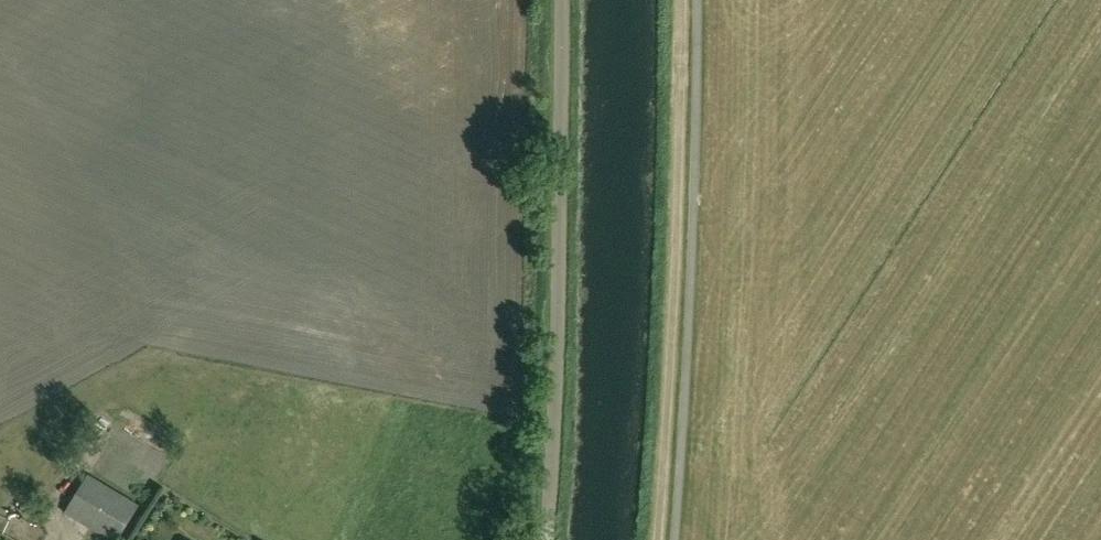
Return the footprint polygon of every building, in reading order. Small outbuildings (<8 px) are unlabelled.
[(91,475),(66,511),(110,539),(120,539),(139,505),(91,475)]
